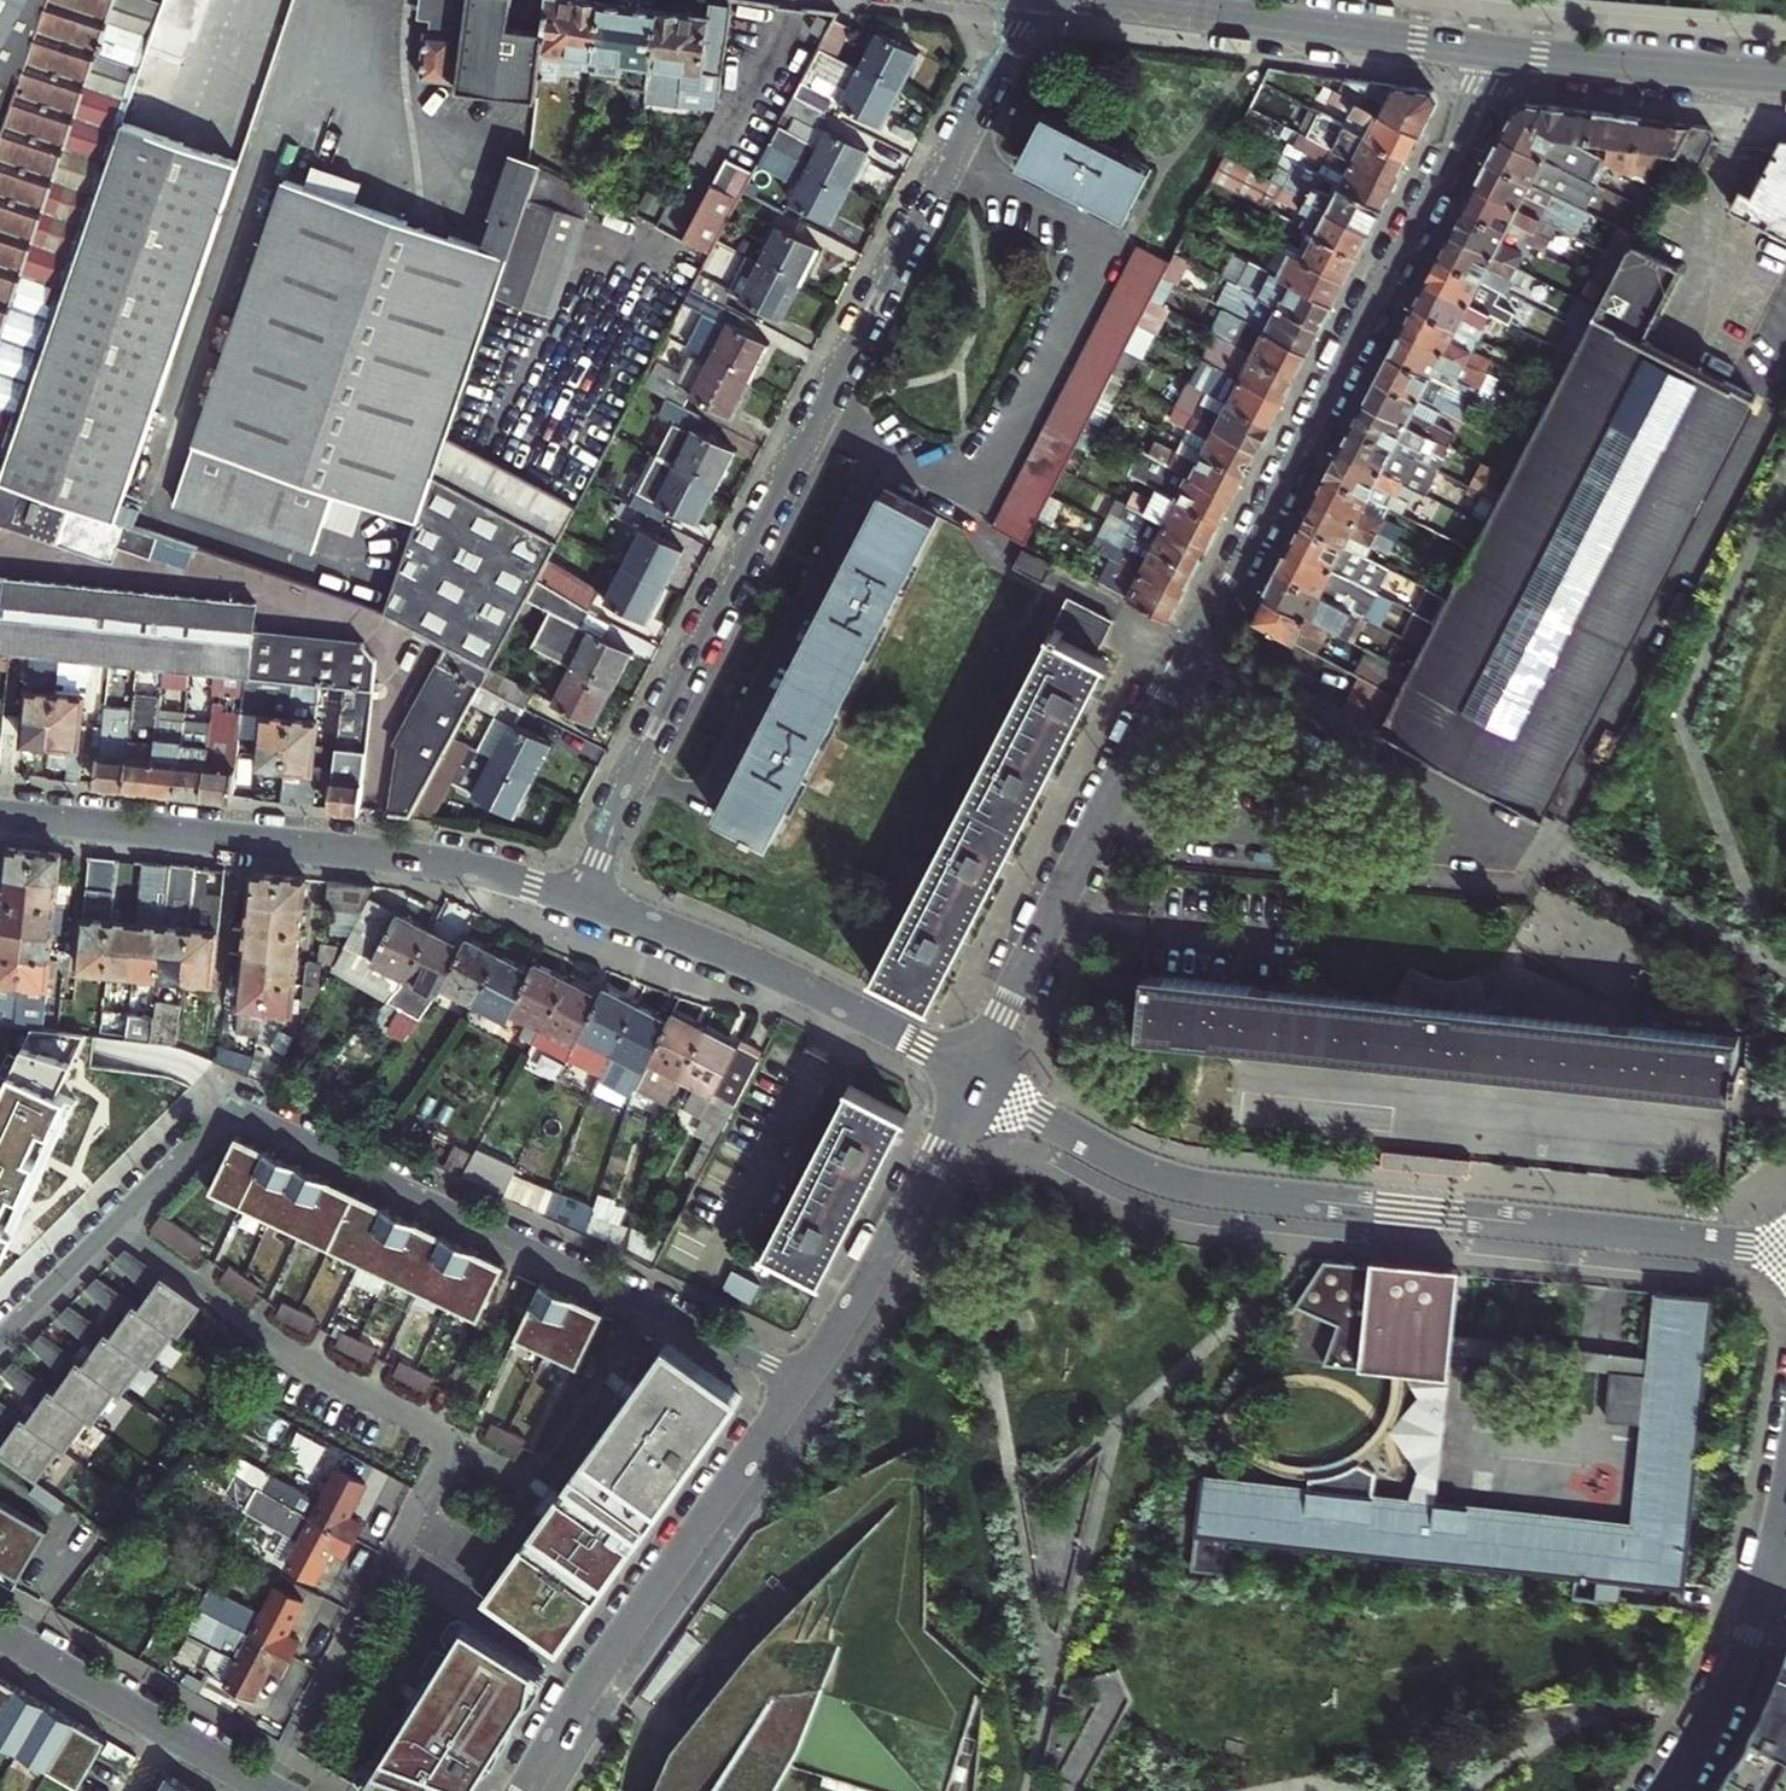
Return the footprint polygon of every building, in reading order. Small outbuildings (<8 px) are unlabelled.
[(164,0),(50,0),(0,144),(0,444),(8,447),(121,122),(129,101),(133,88),(164,0)] [(50,0),(0,0),(0,144),(50,0)] [(133,88),(168,101),(204,0),(164,0),(133,88)] [(536,102),(540,77),(546,32),(526,29),(527,20),(515,18),(513,27),(510,27),(513,0),(421,0),(418,19),(431,21),(429,33),(425,32),(419,79),(456,84),(455,91),(536,102)] [(567,0),(550,0),(546,32),(540,77),(542,79),(560,81),(562,67),(595,71),(595,68),(604,5),(577,1),(567,0)] [(647,100),(659,12),(640,10),(604,5),(595,68),(600,73),(628,73),(626,87),(638,89),(636,109),(646,111),(647,100)] [(710,19),(659,12),(647,100),(717,111),(722,75),(731,9),(721,8),(711,7),(710,19)] [(853,29),(836,20),(826,40),(822,46),(821,48),(838,57),(853,29)] [(861,69),(902,91),(922,54),(895,40),(880,33),(861,69)] [(894,107),(902,91),(861,69),(842,106),(883,127),(894,107)] [(1362,103),(1372,84),(1308,75),(1340,92),(1362,103)] [(827,113),(834,99),(803,82),(795,96),(827,113)] [(1376,110),(1423,135),(1441,102),(1438,97),(1436,92),(1389,86),(1376,110)] [(165,112),(168,101),(133,88),(129,101),(165,112)] [(1419,144),(1423,135),(1376,110),(1362,103),(1340,92),(1333,104),(1354,115),(1353,115),(1358,118),(1353,129),(1411,159),(1419,144)] [(817,130),(827,113),(795,96),(786,114),(817,130)] [(1517,110),(1505,133),(1590,177),(1596,165),(1587,161),(1590,156),(1574,147),(1533,126),(1542,106),(1527,104),(1517,110)] [(1304,135),(1310,138),(1323,114),(1305,105),(1293,129),(1304,135)] [(1578,111),(1542,106),(1533,126),(1574,147),(1576,141),(1588,143),(1591,113),(1578,111)] [(1607,165),(1622,173),(1635,180),(1644,120),(1632,118),(1591,113),(1588,143),(1610,145),(1607,165)] [(1310,138),(1398,184),(1406,168),(1411,159),(1353,129),(1323,114),(1310,138)] [(1021,163),(1129,218),(1153,170),(1045,115),(1032,141),(1021,163)] [(1674,124),(1644,120),(1635,180),(1650,188),(1654,152),(1677,154),(1691,126),(1674,124)] [(121,122),(8,447),(5,456),(0,472),(0,480),(109,518),(235,162),(223,158),(121,122)] [(1677,154),(1672,163),(1696,174),(1713,143),(1709,129),(1691,126),(1677,154)] [(811,166),(820,148),(779,127),(770,145),(811,166)] [(811,166),(852,187),(862,168),(871,151),(829,130),(820,148),(811,166)] [(1500,142),(1492,158),(1558,191),(1591,208),(1603,184),(1590,177),(1505,133),(1500,142)] [(1392,195),(1398,184),(1310,138),(1304,135),(1298,146),(1329,163),(1322,175),(1386,208),(1392,195)] [(1781,139),(1752,196),(1740,189),(1729,210),(1785,239),(1785,139),(1781,139)] [(811,166),(770,145),(760,163),(801,185),(792,203),(833,224),(842,207),(852,187),(811,166)] [(166,502),(316,552),(326,525),(355,536),(363,515),(412,532),(432,474),(444,438),(495,294),(540,164),(509,154),(484,247),(279,177),(166,502)] [(1287,156),(1274,181),(1373,232),(1380,218),(1386,208),(1322,175),(1287,156)] [(1373,232),(1274,181),(1228,157),(1216,180),(1277,212),(1281,203),(1307,217),(1303,226),(1313,231),(1361,256),(1368,241),(1373,232)] [(1487,167),(1480,182),(1586,237),(1593,224),(1579,216),(1580,214),(1553,200),(1558,191),(1492,158),(1487,167)] [(744,193),(753,177),(755,173),(729,159),(685,241),(711,255),(744,193)] [(540,164),(495,294),(551,314),(594,193),(580,185),(540,164)] [(781,211),(789,196),(753,177),(744,193),(781,211)] [(1598,274),(1612,281),(1624,256),(1612,250),(1586,237),(1480,182),(1473,194),(1468,206),(1511,228),(1539,243),(1545,231),(1558,238),(1560,235),(1606,258),(1598,274)] [(663,198),(646,189),(637,206),(654,215),(663,198)] [(1463,215),(1455,231),(1537,273),(1542,262),(1503,242),(1511,228),(1468,206),(1463,215)] [(1624,225),(1637,232),(1645,216),(1628,208),(1620,223),(1624,225)] [(1624,225),(1612,250),(1624,256),(1629,246),(1637,232),(1624,225)] [(761,262),(803,284),(813,264),(821,248),(780,227),(761,262)] [(1356,265),(1361,256),(1313,231),(1300,256),(1348,280),(1356,265)] [(1449,241),(1442,255),(1502,285),(1508,272),(1531,284),(1537,273),(1455,231),(1449,241)] [(1550,403),(1512,477),(1500,501),(1451,597),(1438,622),(1425,647),(1412,672),(1399,698),(1382,732),(1546,819),(1547,817),(1543,814),(1750,404),(1753,405),(1756,401),(1641,340),(1677,271),(1629,246),(1624,256),(1612,281),(1600,305),(1588,329),(1575,353),(1562,379),(1550,403)] [(1132,263),(1165,279),(1165,278),(1173,263),(1141,247),(1132,263)] [(1283,277),(1295,253),(1284,248),(1272,272),(1283,277)] [(1178,253),(1173,263),(1165,278),(1176,283),(1180,286),(1189,268),(1197,272),(1201,265),(1178,253)] [(1293,283),(1336,304),(1344,287),(1348,280),(1300,256),(1295,253),(1283,277),(1293,283)] [(1502,285),(1442,255),(1436,266),(1430,279),(1493,311),(1505,317),(1508,319),(1514,307),(1495,297),(1502,285)] [(761,262),(749,256),(730,292),(700,276),(693,289),(725,306),(731,294),(784,321),(790,309),(803,284),(761,262)] [(1240,285),(1260,296),(1266,284),(1287,295),(1293,283),(1283,277),(1272,272),(1252,261),(1240,285)] [(1157,295),(1165,279),(1132,263),(1125,278),(1157,295)] [(1598,274),(1596,272),(1583,297),(1600,305),(1612,281),(1598,274)] [(1153,302),(1157,295),(1125,278),(1116,294),(1149,311),(1153,302)] [(1153,302),(1164,308),(1176,283),(1165,278),(1165,279),(1157,295),(1153,302)] [(1424,291),(1417,304),(1475,334),(1480,337),(1488,323),(1493,311),(1430,279),(1424,291)] [(1226,309),(1311,353),(1319,337),(1323,329),(1260,296),(1240,285),(1231,281),(1219,305),(1226,309)] [(1332,312),(1336,304),(1293,283),(1287,295),(1266,284),(1260,296),(1323,329),(1332,312)] [(1141,326),(1149,311),(1116,294),(1108,310),(1141,327),(1141,326)] [(1600,305),(1583,297),(1571,320),(1588,329),(1600,305)] [(1159,336),(1172,312),(1164,308),(1153,302),(1149,311),(1141,326),(1153,332),(1159,336)] [(1413,311),(1404,328),(1488,371),(1493,359),(1469,347),(1475,334),(1417,304),(1413,311)] [(1307,361),(1311,353),(1226,309),(1213,333),(1218,336),(1298,377),(1307,361)] [(1132,342),(1141,327),(1108,310),(1100,326),(1132,342)] [(1505,317),(1493,311),(1488,323),(1499,329),(1505,317)] [(690,349),(710,360),(752,381),(763,360),(771,345),(729,323),(729,324),(708,313),(690,349)] [(1092,341),(1124,358),(1128,351),(1132,342),(1100,326),(1092,341)] [(1141,326),(1141,327),(1132,342),(1128,351),(1140,357),(1153,332),(1141,326)] [(1399,340),(1392,353),(1452,384),(1458,372),(1486,386),(1492,373),(1488,371),(1404,328),(1399,340)] [(1294,386),(1298,377),(1218,336),(1206,360),(1286,401),(1294,386)] [(1084,357),(1116,373),(1124,358),(1092,341),(1084,357)] [(1552,374),(1562,379),(1575,353),(1562,346),(1549,373),(1552,374)] [(1140,357),(1128,351),(1124,358),(1116,375),(1126,380),(1128,381),(1140,357)] [(1386,365),(1379,377),(1443,410),(1467,422),(1474,410),(1455,401),(1461,389),(1452,384),(1392,353),(1386,365)] [(1076,373),(1108,389),(1116,375),(1116,373),(1084,357),(1076,373)] [(659,363),(646,387),(671,400),(686,408),(692,396),(733,418),(743,399),(752,381),(710,360),(707,366),(692,359),(683,375),(659,363)] [(1193,384),(1273,425),(1281,410),(1286,401),(1206,360),(1193,384)] [(1100,405),(1103,400),(1108,389),(1076,373),(1068,388),(1100,405)] [(1540,398),(1550,403),(1562,379),(1552,374),(1540,398)] [(1126,380),(1116,375),(1108,389),(1103,400),(1113,405),(1126,380)] [(1375,385),(1366,402),(1452,446),(1458,434),(1437,423),(1443,410),(1379,377),(1375,385)] [(1269,433),(1273,425),(1193,384),(1181,408),(1261,449),(1269,433)] [(1092,420),(1100,405),(1068,388),(1060,404),(1092,420)] [(686,408),(671,400),(661,418),(674,425),(692,434),(693,435),(696,430),(703,416),(686,408)] [(1103,400),(1100,405),(1092,420),(1090,424),(1101,429),(1113,405),(1103,400)] [(1361,411),(1354,426),(1419,459),(1425,447),(1446,458),(1452,446),(1366,402),(1361,411)] [(1052,420),(1084,436),(1090,424),(1092,420),(1060,404),(1052,420)] [(1257,456),(1261,449),(1181,408),(1176,406),(1170,418),(1195,431),(1189,443),(1248,473),(1257,456)] [(1078,449),(1084,436),(1052,420),(1043,436),(1076,452),(1078,449)] [(1090,424),(1084,436),(1078,449),(1095,457),(1108,433),(1101,429),(1090,424)] [(652,453),(657,456),(718,487),(731,461),(737,451),(696,430),(693,435),(692,434),(674,425),(665,442),(660,439),(652,453)] [(1419,459),(1354,426),(1349,435),(1342,449),(1407,483),(1414,471),(1435,482),(1441,470),(1419,459)] [(1035,451),(1068,468),(1076,452),(1043,436),(1035,451)] [(563,534),(577,507),(444,438),(432,474),(559,541),(563,534)] [(1151,455),(1236,497),(1243,483),(1248,473),(1189,443),(1182,455),(1158,442),(1151,455)] [(5,456),(8,447),(0,444),(0,454),(5,456)] [(1407,483),(1342,449),(1337,459),(1330,474),(1388,504),(1395,507),(1407,483)] [(1027,466),(1060,483),(1065,473),(1068,468),(1035,451),(1027,466)] [(1232,505),(1236,497),(1151,455),(1146,466),(1166,476),(1159,489),(1166,493),(1223,521),(1232,505)] [(708,506),(718,487),(657,456),(639,493),(699,524),(708,506)] [(1512,477),(1484,463),(1472,486),(1500,501),(1512,477)] [(1019,482),(1052,499),(1053,498),(1060,483),(1027,466),(1019,482)] [(1078,510),(1090,486),(1065,473),(1060,483),(1053,498),(1078,510)] [(529,598),(537,582),(548,563),(559,541),(432,474),(412,532),(383,613),(417,631),(414,637),(425,643),(428,637),(447,647),(396,744),(401,747),(388,815),(401,816),(412,817),(454,738),(473,702),(481,687),(499,653),(529,598)] [(1388,504),(1330,474),(1325,483),(1316,499),(1380,531),(1386,518),(1382,516),(1388,504)] [(0,480),(0,522),(112,560),(117,544),(124,524),(113,520),(109,518),(0,480)] [(1011,497),(1044,514),(1052,499),(1019,482),(1011,497)] [(939,518),(886,491),(825,609),(753,749),(718,817),(771,845),(939,518)] [(1217,532),(1223,521),(1166,493),(1159,505),(1137,494),(1131,506),(1210,546),(1217,532)] [(1040,522),(1044,514),(1011,497),(1003,513),(1036,530),(1040,522)] [(1109,526),(1078,510),(1053,498),(1052,499),(1044,514),(1040,522),(1097,550),(1109,526)] [(1312,508),(1304,523),(1367,555),(1374,542),(1404,558),(1410,547),(1380,531),(1316,499),(1312,508)] [(1206,555),(1210,546),(1131,506),(1126,515),(1142,524),(1134,539),(1197,571),(1206,555)] [(1028,546),(1036,530),(1003,513),(995,529),(1028,546)] [(1299,533),(1292,547),(1373,589),(1380,576),(1374,574),(1381,562),(1367,555),(1304,523),(1299,533)] [(187,568),(193,548),(160,536),(124,524),(117,544),(187,568)] [(685,551),(643,529),(624,566),(666,587),(677,566),(685,551)] [(1122,562),(1186,594),(1194,578),(1197,571),(1134,539),(1131,537),(1124,549),(1104,539),(1098,551),(1122,562)] [(1287,557),(1279,571),(1337,601),(1343,588),(1367,601),(1373,589),(1292,547),(1287,557)] [(1025,551),(1016,569),(1045,584),(1054,566),(1025,551)] [(1182,601),(1186,594),(1122,562),(1115,574),(1122,578),(1116,591),(1173,619),(1182,601)] [(537,582),(590,610),(598,593),(548,563),(537,582)] [(624,566),(605,602),(647,624),(656,606),(666,587),(624,566)] [(1337,601),(1279,571),(1274,581),(1266,597),(1329,630),(1335,617),(1330,615),(1337,601)] [(11,654),(21,655),(34,656),(63,659),(91,662),(102,663),(110,664),(140,667),(166,670),(192,672),(218,675),(247,678),(255,679),(262,680),(295,683),(320,686),(335,687),(336,687),(345,688),(373,691),(377,660),(363,642),(253,632),(256,604),(0,579),(0,652),(11,654)] [(605,638),(613,622),(590,610),(537,582),(529,598),(549,609),(530,646),(571,667),(613,689),(625,666),(633,652),(605,638)] [(1451,597),(1422,583),(1409,607),(1413,610),(1438,622),(1451,597)] [(1261,607),(1253,623),(1295,644),(1302,631),(1323,642),(1329,630),(1266,597),(1261,607)] [(1053,633),(1096,656),(1114,622),(1070,600),(1066,608),(1053,633)] [(1401,634),(1408,638),(1425,647),(1438,622),(1413,610),(1401,634)] [(1051,636),(1022,693),(928,872),(873,978),(932,1008),(962,950),(1005,867),(1046,788),(1089,705),(1110,664),(1096,656),(1053,633),(1051,636)] [(1425,647),(1408,638),(1395,663),(1412,672),(1425,647)] [(1361,678),(1380,688),(1399,698),(1412,672),(1395,663),(1366,648),(1352,674),(1361,678)] [(10,668),(11,659),(11,654),(0,652),(0,667),(10,668)] [(481,687),(526,710),(534,694),(498,675),(507,657),(499,653),(481,687)] [(56,720),(59,693),(62,672),(62,666),(63,659),(34,656),(28,716),(56,720)] [(11,659),(10,668),(8,697),(17,697),(20,660),(11,659)] [(63,659),(62,666),(90,670),(91,662),(63,659)] [(613,689),(571,667),(553,703),(594,725),(602,709),(613,689)] [(110,670),(101,669),(97,708),(105,709),(106,706),(109,682),(110,670)] [(166,670),(165,686),(190,689),(192,672),(166,670)] [(88,675),(62,672),(59,693),(56,720),(83,723),(88,675)] [(218,675),(216,694),(245,697),(247,684),(247,678),(218,675)] [(1380,688),(1361,678),(1343,711),(1362,722),(1380,688)] [(289,745),(295,683),(262,680),(255,679),(254,685),(247,684),(245,697),(243,713),(265,716),(262,742),(289,745)] [(317,720),(320,686),(295,683),(289,745),(317,747),(319,726),(317,720)] [(339,738),(344,694),(336,693),(336,687),(335,687),(330,737),(339,738)] [(478,751),(535,780),(547,758),(554,744),(518,725),(526,710),(481,687),(473,702),(497,715),(478,751)] [(344,694),(339,738),(338,749),(332,809),(348,811),(362,812),(373,691),(345,688),(344,694)] [(1399,698),(1380,688),(1362,722),(1382,732),(1399,698)] [(142,790),(153,791),(162,709),(163,698),(137,695),(135,709),(127,788),(142,790)] [(234,800),(240,746),(240,740),(243,713),(232,712),(233,705),(215,703),(213,722),(205,797),(220,798),(234,800)] [(127,788),(135,709),(106,706),(105,709),(104,725),(101,755),(97,785),(113,787),(127,788)] [(179,794),(187,719),(188,712),(162,709),(153,791),(165,792),(179,794)] [(15,737),(17,715),(6,714),(4,736),(15,737)] [(56,720),(28,716),(25,742),(53,745),(56,720)] [(191,795),(205,797),(213,722),(187,719),(179,794),(191,795)] [(81,742),(83,723),(56,720),(53,745),(51,765),(69,767),(68,781),(75,782),(82,783),(85,753),(80,748),(81,742)] [(104,725),(95,724),(93,754),(101,755),(104,725)] [(478,751),(454,738),(412,817),(422,820),(432,822),(452,783),(459,787),(478,751)] [(289,745),(262,742),(260,768),(287,771),(289,745)] [(317,747),(289,745),(287,771),(284,804),(301,806),(316,808),(318,781),(322,781),(326,748),(317,747)] [(516,817),(535,780),(478,751),(459,787),(516,817)] [(33,879),(36,852),(23,850),(10,849),(7,876),(33,879)] [(47,853),(36,852),(33,879),(31,906),(29,931),(52,934),(64,935),(65,924),(67,899),(69,881),(57,879),(58,867),(59,854),(47,853)] [(113,912),(118,860),(107,859),(89,857),(82,932),(81,945),(109,949),(112,922),(113,912)] [(137,925),(163,927),(169,866),(161,865),(143,863),(137,925)] [(191,930),(197,869),(188,868),(169,866),(163,927),(191,930)] [(220,894),(206,892),(208,870),(206,870),(197,869),(191,930),(216,933),(220,894)] [(255,875),(252,902),(277,905),(302,907),(305,880),(284,878),(255,875)] [(31,906),(33,879),(7,876),(3,903),(31,906)] [(374,887),(330,883),(327,909),(361,912),(368,899),(374,887)] [(388,996),(405,976),(409,973),(430,932),(414,924),(368,899),(361,912),(359,916),(348,938),(332,967),(388,996)] [(249,928),(274,931),(277,905),(252,902),(250,917),(249,928)] [(31,906),(3,903),(0,928),(29,931),(31,906)] [(302,907),(277,905),(274,931),(299,933),(301,922),(302,907)] [(327,914),(320,936),(348,938),(359,916),(327,914)] [(134,951),(137,925),(112,922),(109,949),(134,951)] [(160,954),(163,927),(137,925),(134,951),(160,954)] [(191,930),(163,927),(160,954),(188,957),(191,930)] [(232,954),(247,955),(271,958),(274,931),(249,928),(234,927),(233,940),(232,954)] [(0,930),(0,953),(26,956),(29,931),(0,928),(0,930)] [(214,960),(216,933),(191,930),(188,957),(214,960)] [(52,934),(29,931),(26,956),(49,959),(50,948),(52,934)] [(299,933),(274,931),(271,958),(297,960),(298,948),(299,933)] [(447,941),(430,932),(409,973),(405,976),(388,996),(369,1017),(399,1042),(437,993),(442,986),(461,948),(447,941)] [(466,940),(461,948),(442,986),(475,1003),(498,957),(486,950),(466,940)] [(109,949),(81,945),(79,959),(78,971),(106,974),(109,949)] [(134,951),(109,949),(106,974),(117,975),(131,977),(134,951)] [(160,954),(134,951),(131,977),(144,978),(158,979),(160,954)] [(26,956),(0,953),(0,1020),(21,1022),(26,956)] [(188,957),(160,954),(158,979),(170,981),(186,982),(188,957)] [(245,969),(244,980),(269,983),(271,958),(247,955),(245,969)] [(48,978),(49,959),(26,956),(21,1022),(44,1024),(48,978)] [(214,960),(188,957),(186,982),(198,984),(211,985),(214,960)] [(508,1019),(531,973),(517,966),(498,957),(475,1003),(508,1019)] [(295,975),(297,960),(271,958),(269,983),(294,985),(295,975)] [(320,988),(323,963),(308,961),(305,986),(320,988)] [(535,966),(531,973),(508,1019),(501,1030),(534,1046),(543,1030),(567,982),(553,975),(535,966)] [(1295,992),(1146,977),(1144,995),(1141,1032),(1247,1043),(1395,1058),(1482,1068),(1632,1084),(1734,1095),(1735,1091),(1740,1091),(1742,1069),(1738,1068),(1741,1039),(1659,1030),(1495,1013),(1483,1012),(1476,980),(1483,978),(1481,973),(1450,981),(1417,966),(1414,970),(1419,973),(1404,1004),(1390,1002),(1295,992)] [(1414,970),(1390,1002),(1404,1004),(1419,973),(1414,970)] [(1483,1012),(1495,1013),(1483,978),(1476,980),(1483,1012)] [(238,1032),(259,1035),(266,1011),(269,983),(244,980),(238,1032)] [(571,1055),(600,998),(586,991),(567,982),(543,1030),(534,1046),(567,1063),(571,1055)] [(294,985),(269,983),(266,1011),(259,1035),(257,1045),(270,1049),(291,1012),(292,1000),(294,985)] [(604,991),(600,998),(571,1055),(603,1071),(636,1007),(624,1001),(604,991)] [(156,995),(155,1001),(152,1037),(172,1039),(179,1042),(182,1022),(184,998),(156,995)] [(127,1012),(125,1033),(152,1037),(155,1001),(129,998),(127,1012)] [(659,1019),(636,1007),(603,1071),(602,1072),(635,1089),(638,1083),(668,1024),(659,1019)] [(127,1012),(103,1009),(101,1031),(125,1033),(127,1012)] [(668,1024),(638,1083),(672,1101),(679,1087),(707,1033),(695,1026),(673,1015),(668,1024)] [(204,1025),(182,1022),(179,1042),(202,1045),(204,1025)] [(32,1029),(0,1096),(0,1272),(15,1239),(18,1233),(0,1225),(15,1194),(21,1197),(33,1202),(49,1167),(31,1159),(45,1130),(50,1132),(63,1138),(79,1103),(59,1094),(64,1083),(75,1059),(86,1035),(32,1029)] [(723,1133),(761,1060),(737,1048),(707,1033),(679,1087),(690,1094),(682,1110),(703,1122),(723,1133)] [(1395,1058),(1247,1043),(1247,1053),(1393,1069),(1395,1058)] [(250,1076),(253,1060),(218,1045),(212,1058),(250,1076)] [(1632,1084),(1482,1068),(1480,1078),(1631,1094),(1632,1084)] [(902,1119),(906,1121),(908,1118),(850,1087),(847,1092),(849,1093),(765,1254),(820,1282),(822,1278),(820,1277),(836,1245),(841,1236),(845,1229),(877,1167),(882,1159),(886,1151),(902,1119)] [(697,1183),(723,1133),(703,1122),(694,1139),(703,1144),(685,1177),(697,1183)] [(261,1147),(241,1137),(216,1188),(481,1319),(506,1268),(490,1260),(461,1246),(427,1229),(395,1213),(366,1199),(336,1184),(312,1172),(286,1159),(261,1147)] [(461,1147),(448,1171),(461,1178),(473,1154),(461,1147)] [(473,1154),(461,1178),(503,1197),(513,1175),(517,1169),(476,1150),(473,1154)] [(877,1167),(880,1168),(888,1152),(886,1151),(882,1159),(877,1167)] [(1381,1154),(1379,1163),(1379,1170),(1422,1174),(1466,1178),(1468,1162),(1381,1154)] [(513,1175),(503,1197),(543,1217),(552,1194),(513,1175)] [(203,1243),(165,1215),(154,1230),(192,1257),(203,1243)] [(836,1245),(839,1246),(847,1230),(845,1229),(841,1236),(836,1245)] [(664,1247),(631,1234),(625,1256),(653,1269),(664,1247)] [(173,1332),(179,1337),(203,1303),(127,1247),(110,1263),(150,1292),(145,1300),(139,1308),(173,1332)] [(1308,1493),(1434,1505),(1448,1361),(1450,1342),(1457,1276),(1457,1270),(1435,1267),(1368,1261),(1368,1266),(1325,1261),(1294,1308),(1340,1324),(1325,1367),(1396,1375),(1405,1376),(1420,1401),(1394,1436),(1422,1475),(1412,1499),(1395,1498),(1375,1495),(1377,1476),(1343,1465),(1325,1470),(1310,1469),(1308,1493)] [(259,1288),(231,1267),(222,1278),(250,1300),(259,1288)] [(730,1271),(720,1289),(748,1304),(757,1285),(730,1271)] [(144,1360),(150,1364),(173,1332),(139,1308),(97,1277),(80,1293),(119,1322),(115,1328),(109,1335),(144,1360)] [(558,1294),(545,1287),(519,1338),(583,1370),(608,1319),(595,1313),(558,1294)] [(1621,1581),(1684,1587),(1714,1301),(1653,1295),(1647,1361),(1646,1379),(1608,1376),(1605,1418),(1641,1421),(1631,1524),(1434,1505),(1308,1493),(1201,1482),(1199,1500),(1193,1569),(1225,1573),(1228,1541),(1598,1578),(1595,1599),(1619,1602),(1620,1591),(1621,1581)] [(315,1319),(282,1303),(276,1317),(309,1333),(315,1319)] [(115,1387),(121,1391),(144,1360),(109,1335),(69,1305),(52,1321),(90,1348),(85,1355),(80,1362),(115,1387)] [(85,1413),(91,1418),(115,1387),(80,1362),(40,1333),(23,1349),(60,1376),(56,1382),(50,1388),(85,1413)] [(375,1349),(342,1333),(336,1346),(368,1362),(375,1349)] [(1646,1379),(1647,1361),(1450,1342),(1448,1361),(1608,1376),(1646,1379)] [(746,1398),(671,1346),(488,1603),(564,1658),(635,1555),(691,1475),(746,1398)] [(62,1446),(85,1413),(50,1388),(12,1361),(0,1373),(0,1381),(31,1402),(26,1409),(21,1416),(56,1440),(62,1446)] [(433,1377),(400,1362),(394,1375),(426,1391),(433,1377)] [(33,1472),(56,1440),(21,1416),(0,1401),(0,1429),(1,1430),(0,1431),(0,1449),(33,1472)] [(517,1453),(524,1439),(492,1424),(485,1437),(517,1453)] [(325,1444),(298,1429),(286,1452),(312,1466),(325,1444)] [(228,1465),(257,1482),(271,1490),(352,1536),(361,1520),(348,1513),(358,1495),(365,1483),(338,1468),(321,1498),(237,1450),(228,1465)] [(64,1494),(39,1476),(30,1489),(55,1507),(64,1494)] [(343,1552),(352,1536),(271,1490),(257,1482),(243,1507),(299,1538),(285,1561),(312,1577),(322,1560),(331,1545),(343,1552)] [(40,1531),(0,1508),(0,1586),(5,1589),(11,1580),(40,1531)] [(232,1621),(286,1651),(294,1637),(283,1630),(292,1614),(301,1599),(273,1583),(255,1615),(203,1587),(196,1601),(198,1603),(172,1650),(205,1668),(220,1676),(238,1646),(223,1638),(232,1621)] [(651,1790),(769,1790),(785,1764),(821,1775),(877,1790),(943,1790),(959,1736),(826,1697),(844,1637),(795,1606),(736,1664),(677,1731),(669,1740),(663,1758),(651,1790)] [(286,1651),(232,1621),(223,1638),(238,1646),(220,1676),(234,1684),(247,1692),(257,1674),(265,1659),(278,1666),(286,1651)] [(472,1624),(439,1669),(430,1676),(422,1688),(420,1697),(362,1779),(364,1790),(467,1790),(479,1773),(483,1768),(493,1761),(511,1735),(514,1722),(532,1696),(543,1691),(550,1679),(472,1624)] [(1775,1684),(1758,1721),(1757,1729),(1737,1767),(1722,1790),(1785,1790),(1785,1657),(1775,1684)] [(220,1676),(205,1668),(193,1689),(222,1706),(234,1684),(220,1676)] [(74,1786),(101,1737),(86,1729),(71,1720),(55,1712),(42,1704),(26,1695),(13,1687),(0,1680),(0,1743),(74,1786)] [(959,1736),(943,1790),(957,1790),(972,1740),(959,1736)] [(105,1740),(98,1753),(123,1768),(131,1754),(105,1740)] [(663,1758),(653,1755),(641,1790),(651,1790),(663,1758)] [(164,1773),(154,1790),(195,1790),(178,1781),(164,1773)] [(821,1775),(817,1788),(827,1790),(877,1790),(821,1775)]
